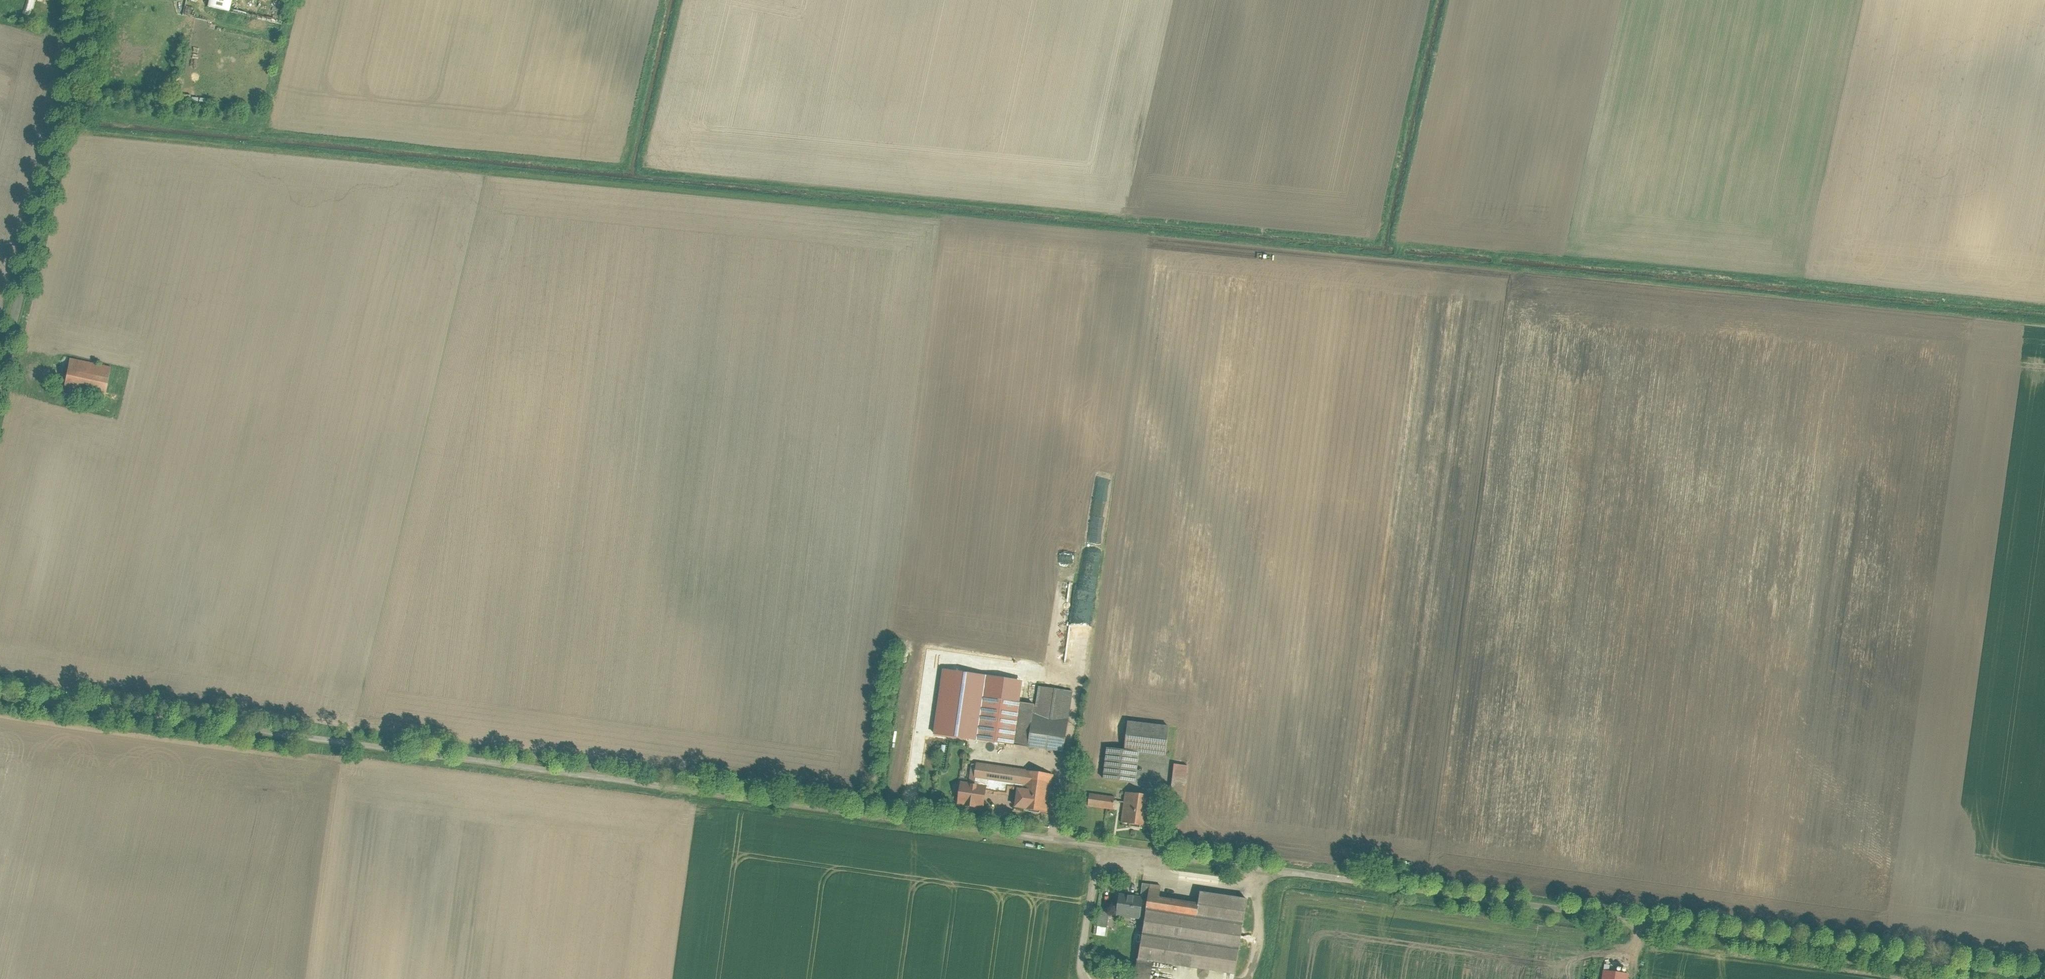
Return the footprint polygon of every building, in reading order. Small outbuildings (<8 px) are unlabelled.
[(206,7),(228,12),(231,0),(208,0),(206,7)] [(59,392),(101,403),(110,368),(68,358),(59,392)] [(1089,636),(1092,610),(1068,607),(1065,638),(1081,640),(1081,635),(1089,636)] [(1064,688),(1030,684),(1028,700),(973,693),(967,739),(991,742),(989,756),(1003,757),(1005,743),(1056,750),(1064,688)] [(1097,744),(1093,775),(1125,779),(1129,750),(1156,754),(1159,724),(1117,718),(1114,746),(1097,744)] [(950,775),(946,803),(976,807),(978,791),(1002,795),(1003,788),(1006,788),(1004,805),(1019,807),(1041,810),(1047,769),(965,758),(963,777),(950,775)] [(1160,800),(1175,802),(1179,763),(1164,761),(1160,800)] [(1116,787),(1110,819),(1140,824),(1146,793),(1116,787)] [(1081,788),(1079,802),(1104,805),(1106,791),(1081,788)] [(1126,978),(1143,978),(1145,961),(1226,972),(1237,896),(1190,890),(1189,900),(1150,895),(1152,881),(1131,879),(1129,892),(1109,889),(1106,912),(1135,916),(1126,978)]
